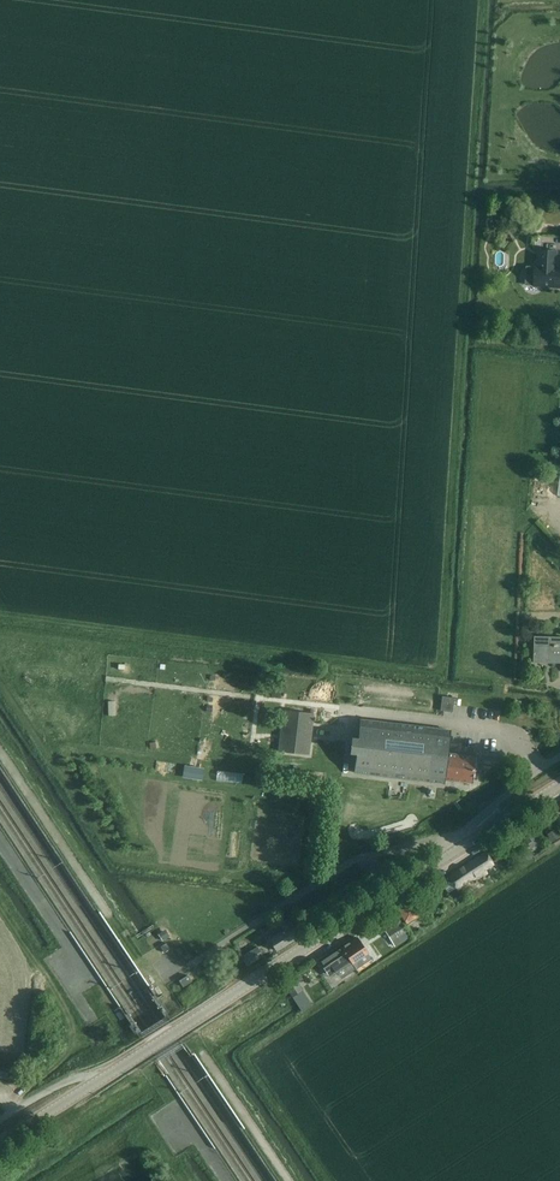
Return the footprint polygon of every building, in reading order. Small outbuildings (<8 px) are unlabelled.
[(558,251),(541,250),(540,267),(536,266),(535,286),(559,288),(559,268),(557,268),(558,251)] [(537,335),(536,344),(547,345),(548,336),(537,335)] [(549,663),(559,663),(559,636),(535,636),(534,662),(549,663)] [(442,696),(440,711),(452,712),(454,697),(442,696)] [(278,751),(309,754),(313,712),(283,709),(278,751)] [(354,773),(356,773),(443,783),(443,779),(473,782),(475,758),(476,756),(447,753),(449,730),(360,720),(354,773)] [(183,766),(182,777),(202,780),(203,774),(204,769),(195,767),(183,766)] [(522,834),(528,843),(532,848),(540,843),(530,829),(522,834)] [(547,834),(552,841),(553,842),(559,838),(559,836),(556,829),(547,834)] [(453,880),(444,886),(448,893),(457,887),(459,891),(487,873),(485,871),(493,866),(489,860),(484,852),(449,875),(453,880)] [(377,861),(366,866),(370,875),(381,870),(377,861)] [(368,881),(361,884),(364,890),(370,886),(368,881)] [(417,916),(409,902),(397,909),(407,922),(417,916)] [(272,938),(269,940),(276,951),(298,937),(291,926),(294,924),(290,917),(280,923),(277,925),(281,932),(272,938)] [(390,928),(385,931),(391,941),(394,945),(407,937),(411,935),(402,920),(398,923),(390,928)] [(165,929),(158,934),(162,941),(170,936),(165,929)] [(356,937),(325,958),(319,962),(328,974),(331,972),(334,976),(338,973),(342,978),(364,963),(360,957),(367,953),(356,937)] [(169,949),(170,949),(166,943),(160,947),(161,948),(164,953),(169,949)] [(257,946),(241,956),(247,966),(263,956),(257,946)] [(179,981),(183,987),(191,982),(188,975),(179,981)] [(284,984),(292,997),(303,990),(295,977),(284,984)]
